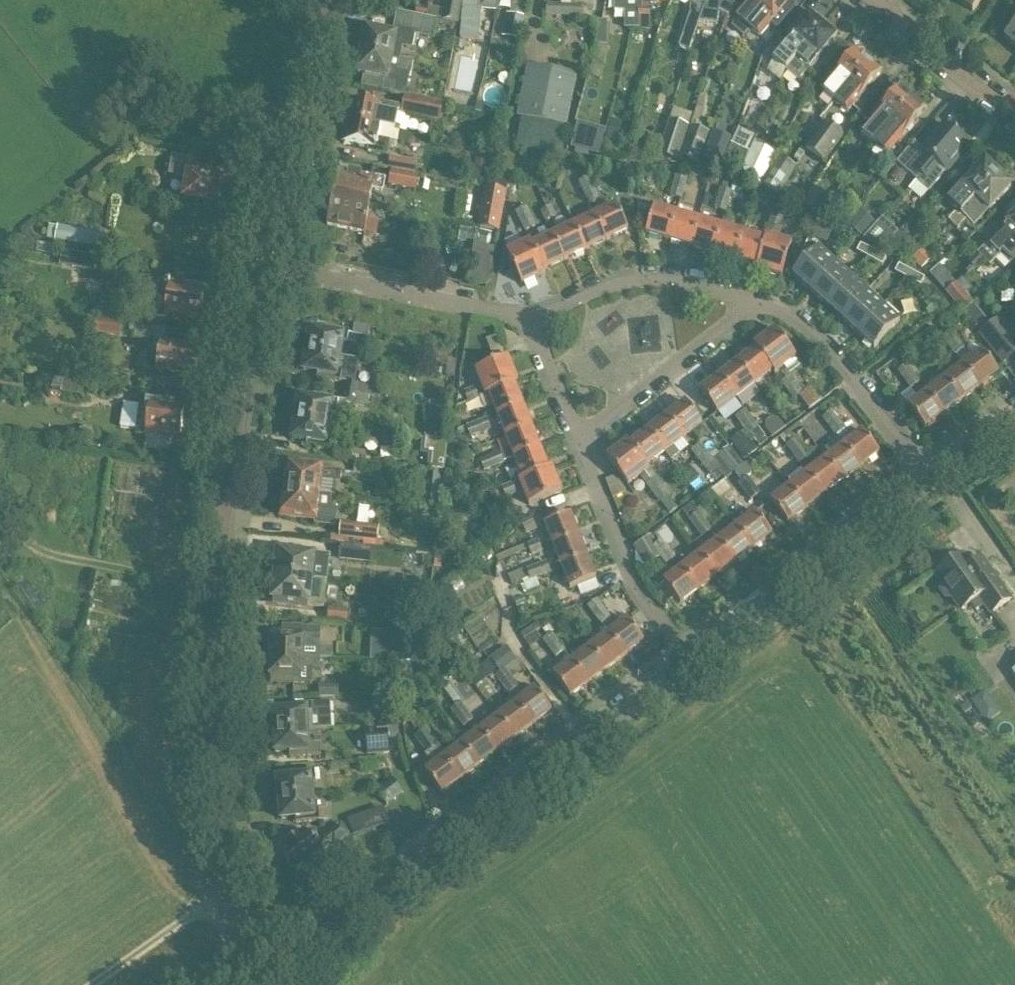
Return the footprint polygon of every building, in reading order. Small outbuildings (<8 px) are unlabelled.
[(464,0),(445,0),(442,21),(460,24),(464,0)] [(482,9),(463,8),(460,40),(479,41),(481,11),(499,12),(499,0),(482,0),(482,9)] [(615,12),(619,12),(627,12),(627,17),(627,26),(634,26),(639,26),(639,20),(639,19),(639,17),(640,9),(640,5),(643,5),(643,0),(615,0),(615,12)] [(643,5),(640,5),(640,9),(639,17),(639,19),(651,20),(651,5),(657,5),(657,0),(643,0),(643,5)] [(688,23),(680,48),(689,54),(699,26),(706,6),(707,3),(708,3),(709,0),(691,0),(690,13),(691,13),(688,23)] [(699,26),(716,28),(717,13),(719,8),(720,0),(709,0),(708,3),(707,3),(706,6),(699,26)] [(739,0),(725,0),(724,2),(735,8),(739,0)] [(741,14),(735,27),(742,34),(746,37),(751,31),(746,26),(769,0),(747,0),(746,2),(749,4),(741,14)] [(751,31),(760,38),(772,24),(778,29),(797,7),(790,2),(792,0),(769,0),(746,26),(751,31)] [(985,0),(958,0),(974,13),(985,0)] [(729,18),(735,8),(724,2),(718,12),(729,18)] [(573,18),(573,6),(562,5),(561,17),(573,18)] [(582,18),(582,7),(573,6),(573,18),(582,18)] [(433,39),(437,21),(397,14),(393,37),(367,31),(366,36),(362,38),(361,44),(364,47),(363,53),(401,60),(403,48),(413,50),(416,36),(433,39)] [(519,40),(524,16),(509,14),(505,37),(508,38),(507,42),(515,43),(516,39),(519,40)] [(824,24),(812,14),(773,60),(786,71),(824,24)] [(824,24),(786,71),(799,82),(838,36),(824,24)] [(1005,40),(1014,48),(1014,28),(1005,40)] [(834,101),(869,62),(856,51),(822,91),(834,101)] [(383,92),(393,94),(406,97),(410,76),(411,76),(414,62),(401,60),(363,53),(361,58),(358,61),(357,66),(359,70),(358,74),(386,79),(383,92)] [(848,113),(881,73),(869,62),(834,101),(848,113)] [(736,66),(729,64),(725,74),(732,77),(736,66)] [(566,129),(577,77),(529,68),(518,120),(522,120),(516,147),(561,155),(566,129)] [(874,145),(913,100),(900,89),(878,115),(879,115),(862,135),(874,145)] [(407,97),(417,99),(419,92),(408,90),(407,97)] [(417,99),(407,97),(404,110),(428,114),(427,120),(440,123),(443,104),(417,99)] [(891,153),(926,111),(913,100),(874,145),(884,154),(887,150),(891,153)] [(349,120),(349,122),(381,129),(381,130),(392,132),(397,108),(378,105),(378,108),(353,103),(352,108),(349,110),(347,116),(349,120)] [(485,114),(486,109),(484,105),(479,104),(477,112),(485,114)] [(678,162),(689,127),(670,120),(658,155),(678,162)] [(618,141),(623,124),(610,121),(606,139),(611,140),(611,139),(618,141)] [(348,128),(345,130),(343,137),(346,140),(345,145),(370,150),(369,153),(387,157),(390,144),(379,141),(381,130),(381,129),(349,122),(348,128)] [(824,164),(843,136),(826,123),(806,151),(824,164)] [(700,162),(710,134),(691,126),(680,155),(700,162)] [(917,182),(957,136),(945,126),(923,151),(914,143),(896,164),(917,182)] [(599,157),(604,134),(578,127),(572,150),(599,157)] [(721,163),(729,143),(713,135),(703,155),(721,163)] [(785,140),(779,136),(771,151),(777,154),(785,140)] [(957,136),(917,182),(929,193),(969,147),(957,136)] [(741,172),(750,153),(729,143),(721,163),(741,172)] [(762,186),(763,185),(778,157),(779,155),(777,154),(771,151),(754,144),(750,153),(741,172),(742,172),(740,175),(762,186)] [(415,174),(417,163),(390,157),(388,168),(415,174)] [(779,195),(796,168),(778,157),(763,185),(779,195)] [(222,208),(226,183),(203,178),(203,177),(197,176),(199,164),(174,159),(170,176),(188,180),(184,201),(222,208)] [(959,218),(997,177),(999,175),(986,163),(946,205),(955,214),(956,215),(956,214),(959,218)] [(337,187),(334,187),(333,195),(335,196),(334,199),(370,206),(373,191),(383,193),(386,182),(375,180),(375,179),(339,172),(337,187)] [(419,177),(391,172),(388,187),(416,193),(419,177)] [(989,211),(1011,187),(999,175),(997,177),(959,218),(956,214),(956,215),(955,214),(948,221),(963,235),(976,221),(974,220),(986,208),(989,211)] [(682,200),(688,180),(676,177),(670,197),(682,200)] [(587,203),(599,198),(590,178),(579,183),(587,203)] [(823,217),(839,192),(819,179),(802,206),(823,217)] [(726,213),(732,193),(720,189),(715,210),(726,213)] [(500,233),(503,210),(506,193),(484,190),(478,230),(500,233)] [(334,203),(331,203),(329,211),(332,212),(329,227),(376,236),(378,224),(367,222),(370,206),(334,199),(334,203)] [(678,215),(670,242),(692,248),(700,221),(699,221),(702,210),(681,204),(678,215)] [(780,229),(786,208),(775,205),(769,225),(780,229)] [(606,242),(629,232),(617,206),(595,217),(606,242)] [(546,223),(557,218),(552,207),(541,212),(546,223)] [(525,232),(536,227),(527,208),(516,213),(525,232)] [(670,242),(678,215),(654,208),(647,235),(670,242)] [(862,213),(849,226),(863,240),(876,227),(862,213)] [(585,252),(606,242),(595,217),(573,227),(585,252)] [(996,261),(1014,242),(1014,217),(1008,224),(1005,221),(995,232),(997,235),(978,255),(969,263),(975,269),(984,260),(990,267),(996,261)] [(715,255),(723,228),(700,221),(692,248),(715,255)] [(826,244),(833,230),(819,223),(812,237),(826,244)] [(863,240),(882,249),(894,237),(880,223),(863,240)] [(564,262),(585,252),(573,227),(552,237),(564,262)] [(108,237),(58,228),(58,229),(50,228),(48,240),(105,250),(108,237)] [(738,261),(745,234),(723,228),(715,255),(738,261)] [(904,259),(917,245),(901,231),(889,245),(904,259)] [(766,240),(745,234),(738,261),(758,267),(757,271),(759,271),(769,238),(767,237),(766,240)] [(564,262),(552,237),(533,246),(531,243),(529,243),(544,275),(546,274),(545,271),(564,262)] [(782,278),(792,244),(769,238),(759,271),(782,278)] [(802,253),(809,259),(793,277),(809,292),(835,263),(809,240),(802,253)] [(996,261),(1005,271),(1014,261),(1014,242),(996,261)] [(522,286),(544,275),(529,243),(507,254),(522,286)] [(53,255),(54,248),(38,245),(37,253),(53,255)] [(872,252),(861,246),(857,253),(868,259),(872,252)] [(482,261),(468,258),(463,282),(487,287),(495,251),(485,249),(482,261)] [(923,251),(913,260),(922,269),(931,261),(923,251)] [(872,252),(868,259),(883,267),(887,259),(872,252)] [(104,274),(106,260),(74,254),(71,269),(104,274)] [(826,306),(851,278),(835,263),(809,292),(826,306)] [(895,274),(908,280),(912,273),(899,266),(895,274)] [(912,273),(908,280),(921,287),(925,280),(912,273)] [(826,306),(842,321),(867,292),(851,278),(826,306)] [(205,295),(184,292),(184,289),(183,289),(183,288),(171,285),(162,283),(160,295),(156,294),(152,316),(166,319),(167,315),(200,321),(205,295)] [(963,314),(974,304),(956,284),(945,293),(963,314)] [(867,292),(842,321),(858,335),(884,307),(867,292)] [(943,305),(935,295),(924,303),(932,313),(943,305)] [(976,326),(985,318),(975,306),(966,314),(976,326)] [(858,335),(875,350),(900,322),(884,307),(858,335)] [(980,334),(1004,364),(1014,355),(1014,334),(1001,317),(980,334)] [(121,338),(123,324),(97,320),(95,334),(121,338)] [(369,339),(371,329),(356,327),(354,336),(369,339)] [(164,340),(165,332),(153,329),(151,338),(164,340)] [(305,349),(305,352),(308,352),(341,358),(343,344),(348,345),(350,333),(326,329),(326,335),(311,333),(310,338),(307,338),(305,349)] [(777,373),(796,358),(775,330),(756,345),(777,373)] [(943,338),(949,347),(958,340),(951,332),(943,338)] [(958,340),(949,347),(953,352),(955,355),(964,349),(962,346),(958,340)] [(189,378),(194,350),(162,344),(160,356),(148,354),(145,370),(161,373),(160,380),(171,382),(173,375),(189,378)] [(777,373),(756,345),(754,346),(756,349),(739,362),(756,385),(773,372),(775,374),(777,373)] [(980,388),(999,374),(982,351),(963,366),(980,388)] [(344,384),(343,393),(367,397),(369,388),(355,386),(359,361),(341,358),(308,352),(305,352),(304,355),(302,366),(306,367),(305,372),(319,375),(318,380),(344,384)] [(486,395),(519,382),(509,359),(477,372),(486,395)] [(455,379),(458,363),(449,361),(447,378),(455,379)] [(737,399),(756,385),(739,362),(720,377),(737,399)] [(962,401),(980,388),(963,366),(945,379),(962,401)] [(905,381),(913,375),(907,367),(899,373),(905,381)] [(945,379),(940,372),(930,380),(935,387),(927,393),(944,415),(962,401),(945,379)] [(920,384),(913,375),(905,381),(911,390),(920,384)] [(791,376),(781,383),(787,391),(797,384),(791,376)] [(82,397),(85,381),(64,377),(61,394),(82,397)] [(718,414),(737,399),(720,377),(701,392),(718,414)] [(498,416),(524,406),(516,385),(519,384),(519,382),(486,395),(479,398),(484,410),(494,406),(498,416)] [(797,384),(787,391),(795,401),(804,394),(797,384)] [(469,403),(479,399),(475,388),(464,392),(469,403)] [(294,417),(294,418),(297,419),(343,426),(347,402),(367,406),(369,397),(367,397),(343,393),(341,401),(315,397),(314,403),(300,400),(299,406),(296,405),(294,417)] [(926,429),(944,415),(927,393),(909,407),(926,429)] [(683,440),(702,426),(686,403),(666,418),(683,440)] [(150,405),(141,404),(140,412),(136,411),(136,406),(125,405),(121,428),(137,431),(137,432),(146,433),(146,434),(181,439),(184,413),(163,410),(164,407),(163,407),(163,406),(150,404),(150,405)] [(507,438),(533,428),(524,406),(498,416),(507,438)] [(444,441),(448,410),(430,408),(430,412),(432,425),(430,439),(444,441)] [(736,418),(742,427),(752,419),(746,410),(736,418)] [(832,413),(823,419),(830,428),(839,421),(832,413)] [(293,422),(291,434),(295,434),(294,440),(308,442),(307,447),(330,451),(331,449),(335,450),(334,460),(349,462),(350,450),(341,449),(344,427),(343,426),(297,419),(294,418),(293,422)] [(679,455),(674,447),(683,440),(666,418),(647,432),(664,455),(665,454),(671,461),(679,455)] [(481,434),(491,430),(487,419),(477,423),(481,434)] [(752,419),(742,427),(749,435),(750,434),(757,444),(765,438),(758,428),(759,428),(752,419)] [(766,423),(772,438),(784,429),(778,420),(772,419),(766,423)] [(836,436),(845,430),(839,421),(830,428),(836,436)] [(477,423),(467,427),(471,438),(481,434),(477,423)] [(515,459),(515,460),(542,450),(533,428),(507,438),(511,449),(500,453),(504,463),(515,459)] [(780,438),(793,455),(802,448),(789,431),(780,438)] [(664,455),(647,432),(630,445),(628,442),(626,444),(647,472),(649,470),(647,468),(664,455)] [(861,468),(879,454),(862,432),(844,446),(861,468)] [(745,459),(756,450),(744,435),(733,444),(745,459)] [(433,454),(431,472),(444,474),(448,443),(426,440),(425,453),(433,454)] [(628,487),(647,472),(626,444),(607,459),(628,487)] [(698,460),(708,453),(701,445),(691,452),(698,460)] [(861,468),(844,446),(843,447),(826,460),(843,482),(861,468)] [(802,448),(793,455),(799,464),(808,457),(802,448)] [(715,454),(711,457),(714,462),(724,475),(742,462),(732,449),(718,459),(715,454)] [(550,470),(542,450),(515,460),(524,481),(520,482),(521,484),(554,471),(553,469),(550,470)] [(491,456),(495,468),(504,464),(504,463),(500,453),(491,456)] [(711,457),(708,453),(698,460),(704,469),(714,462),(711,457)] [(485,472),(495,468),(491,456),(480,461),(485,472)] [(825,496),(843,482),(826,460),(808,473),(825,496)] [(742,481),(747,477),(755,471),(748,462),(744,465),(735,472),(742,481)] [(385,478),(386,467),(374,465),(356,463),(355,474),(385,478)] [(285,492),(285,493),(332,499),(332,497),(320,496),(321,480),(341,483),(342,472),(323,470),(288,465),(287,479),(285,480),(284,486),(286,487),(285,492)] [(530,507),(563,494),(554,471),(521,484),(530,507)] [(807,509),(825,496),(808,473),(790,487),(807,509)] [(754,485),(747,477),(742,481),(740,482),(738,484),(744,492),(754,485)] [(654,495),(663,488),(656,479),(647,486),(654,495)] [(506,499),(517,495),(512,484),(501,488),(506,499)] [(760,494),(754,485),(744,492),(751,501),(760,494)] [(788,524),(807,509),(790,487),(771,501),(788,524)] [(669,496),(663,488),(654,495),(661,503),(668,497),(669,496)] [(282,502),(284,503),(282,517),(315,521),(314,522),(316,522),(316,526),(332,528),(334,517),(331,515),(331,511),(330,510),(332,499),(285,493),(285,495),(283,497),(282,502)] [(670,515),(677,509),(668,497),(661,503),(670,515)] [(692,505),(682,513),(702,538),(712,531),(692,505)] [(753,550),(772,536),(755,513),(736,527),(753,550)] [(554,548),(580,537),(572,516),(545,526),(554,548)] [(378,542),(379,531),(342,526),(340,536),(335,536),(334,542),(396,550),(397,544),(378,542)] [(735,563),(753,550),(736,527),(718,541),(735,563)] [(562,569),(588,558),(580,537),(554,548),(562,569)] [(653,548),(656,546),(651,538),(635,548),(645,565),(659,556),(653,548)] [(532,557),(542,553),(538,541),(528,545),(530,550),(532,557)] [(656,546),(653,548),(659,556),(659,557),(669,549),(663,541),(656,546)] [(717,577),(735,563),(718,541),(700,555),(717,577)] [(397,566),(398,554),(374,551),(374,549),(341,545),(339,560),(372,565),(372,563),(397,566)] [(498,563),(530,550),(528,545),(496,558),(498,563)] [(700,555),(694,547),(686,553),(692,561),(682,569),(699,591),(717,577),(700,555)] [(676,558),(669,549),(659,557),(666,566),(676,558)] [(279,563),(275,565),(274,572),(278,575),(277,577),(312,581),(314,566),(325,567),(326,556),(315,555),(280,551),(279,563)] [(571,590),(597,580),(588,558),(562,569),(571,590)] [(1011,602),(988,569),(982,560),(970,569),(962,558),(937,575),(944,585),(941,587),(942,591),(946,597),(949,599),(952,597),(963,611),(972,605),(977,612),(985,605),(992,615),(1011,602)] [(536,566),(541,577),(551,573),(547,562),(536,566)] [(540,578),(541,577),(536,566),(535,567),(526,570),(526,569),(508,577),(512,586),(523,582),(524,584),(536,579),(540,578)] [(681,605),(690,598),(699,591),(682,569),(664,583),(681,605)] [(277,580),(273,582),(272,589),(276,591),(275,603),(309,607),(309,606),(321,607),(322,597),(310,596),(312,581),(277,577),(277,580)] [(405,577),(404,590),(421,592),(422,579),(405,577)] [(524,594),(540,588),(536,580),(536,579),(524,584),(524,585),(521,586),(524,594)] [(411,615),(422,616),(424,601),(412,599),(411,615)] [(597,618),(605,611),(598,601),(589,608),(597,618)] [(350,610),(328,608),(326,622),(348,624),(350,610)] [(609,634),(626,657),(645,643),(628,620),(618,628),(610,618),(605,611),(597,618),(602,624),(609,634)] [(537,624),(521,635),(525,640),(541,629),(537,624)] [(372,632),(371,661),(389,662),(389,633),(372,632)] [(537,634),(527,641),(532,647),(542,640),(537,634)] [(552,634),(543,641),(555,659),(565,652),(552,634)] [(608,670),(626,657),(609,634),(591,648),(608,670)] [(273,637),(269,639),(269,647),(272,649),(272,659),(321,660),(321,659),(333,659),(333,649),(320,649),(320,635),(304,635),(304,636),(273,635),(273,637)] [(405,636),(393,637),(393,651),(398,650),(398,654),(393,654),(394,666),(414,662),(410,651),(407,640),(405,636)] [(491,662),(500,674),(517,661),(507,647),(490,660),(491,662)] [(590,684),(608,670),(591,648),(573,662),(590,684)] [(321,660),(272,659),(272,669),(269,671),(268,679),(271,681),(271,683),(312,685),(312,671),(321,671),(321,660)] [(492,680),(500,674),(491,662),(490,660),(468,676),(476,687),(490,677),(492,680)] [(573,662),(554,676),(571,698),(590,684),(573,662)] [(502,686),(512,679),(506,670),(496,678),(502,686)] [(509,693),(517,704),(534,726),(552,712),(535,690),(526,697),(518,687),(514,681),(512,679),(502,686),(504,689),(508,694),(509,693)] [(442,687),(457,707),(461,704),(463,703),(448,682),(442,687)] [(319,684),(319,699),(338,699),(338,684),(319,684)] [(398,706),(414,705),(412,690),(397,691),(398,706)] [(983,693),(972,701),(986,723),(998,715),(983,693)] [(461,704),(457,707),(451,711),(458,720),(468,713),(461,704)] [(516,740),(534,726),(517,704),(499,717),(516,740)] [(969,704),(961,709),(965,714),(973,709),(969,704)] [(273,719),(271,719),(272,731),(271,731),(272,734),(307,732),(331,731),(330,705),(311,706),(287,707),(288,713),(273,713),(273,719)] [(468,713),(458,720),(463,728),(465,727),(474,721),(468,713)] [(408,719),(415,729),(422,724),(415,714),(408,719)] [(497,753),(516,740),(499,717),(481,731),(497,753)] [(398,738),(397,721),(376,723),(377,728),(365,729),(368,755),(390,753),(388,739),(398,738)] [(415,739),(421,747),(431,740),(424,731),(415,739)] [(481,731),(463,745),(479,767),(497,753),(481,731)] [(307,732),(272,734),(272,736),(272,748),(275,748),(275,754),(289,753),(290,759),(321,757),(320,746),(308,746),(307,732)] [(431,740),(421,747),(427,755),(425,756),(433,767),(426,772),(442,795),(461,781),(444,758),(445,758),(431,740)] [(461,781),(479,767),(463,745),(445,758),(444,758),(461,781)] [(361,773),(389,770),(384,758),(360,760),(361,773)] [(278,786),(275,787),(277,799),(276,799),(277,801),(313,798),(312,783),(317,783),(316,771),(292,774),(292,779),(278,781),(278,786)] [(397,799),(404,793),(394,779),(386,785),(397,799)] [(388,806),(397,799),(386,785),(377,792),(388,806)] [(313,798),(277,801),(277,804),(278,816),(281,815),(282,821),(296,819),(297,825),(321,822),(319,811),(315,811),(313,799),(313,798)] [(384,809),(350,821),(355,836),(389,825),(384,809)] [(291,851),(282,858),(285,862),(283,866),(289,873),(293,872),(296,876),(324,855),(322,852),(333,843),(336,846),(349,835),(342,826),(325,840),(320,834),(312,840),(309,836),(303,841),(300,837),(288,847),(291,851)]
